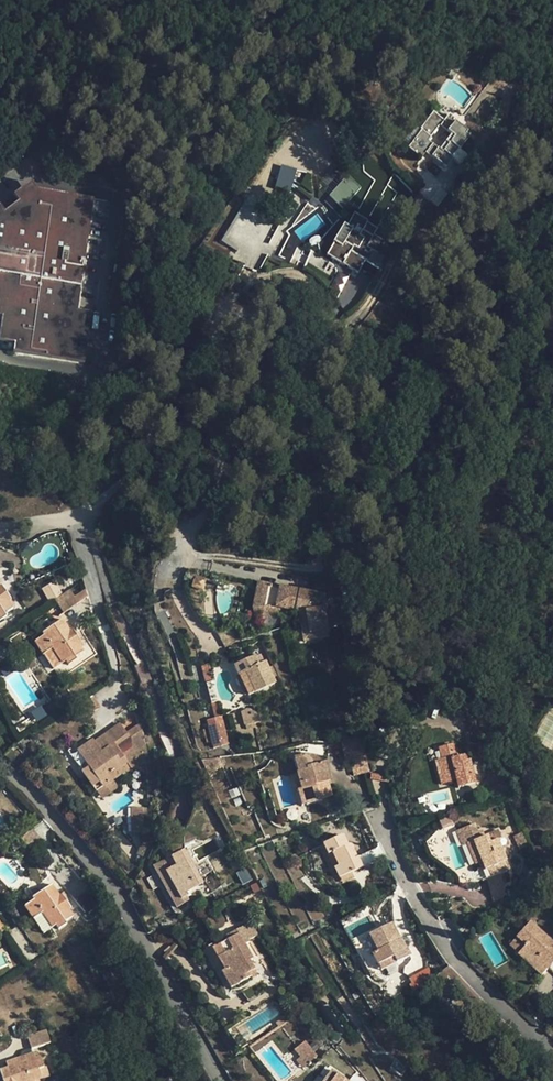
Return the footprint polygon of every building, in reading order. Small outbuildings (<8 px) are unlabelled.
[(408,94),(421,108),(441,90),(429,76),(408,94)] [(453,137),(450,135),(439,149),(427,140),(438,126),(446,132),(454,122),(455,120),(448,115),(442,121),(432,113),(419,130),(421,131),(407,148),(421,158),(425,152),(445,167),(452,158),(450,157),(457,148),(458,149),(467,137),(464,134),(466,131),(461,127),(453,137)] [(461,127),(454,122),(446,132),(450,135),(453,137),(461,127)] [(290,191),(296,168),(281,164),(275,187),(290,191)] [(357,187),(344,177),(330,196),(343,206),(357,187)] [(12,196),(17,203),(34,189),(28,183),(12,196)] [(3,214),(0,216),(0,300),(4,300),(2,317),(0,324),(8,325),(5,342),(13,343),(12,351),(84,362),(91,312),(78,309),(94,198),(34,189),(17,203),(3,214)] [(233,212),(225,245),(237,247),(234,258),(241,260),(243,254),(260,258),(269,220),(233,212)] [(373,250),(377,252),(383,241),(380,239),(386,229),(378,224),(376,227),(366,222),(367,219),(354,212),(346,226),(356,232),(349,244),(343,241),(341,246),(333,242),(326,255),(357,272),(364,260),(367,262),(373,250)] [(371,264),(377,252),(373,250),(367,262),(371,264)] [(87,597),(85,588),(72,596),(76,604),(87,597)] [(6,616),(4,613),(12,607),(8,601),(10,599),(5,590),(1,594),(0,593),(0,620),(6,616)] [(68,590),(56,598),(64,612),(76,604),(72,596),(68,590)] [(308,632),(328,630),(328,627),(327,614),(326,609),(319,610),(317,601),(321,595),(301,591),(300,604),(307,606),(308,632)] [(330,597),(321,595),(317,601),(319,610),(326,609),(330,608),(330,597)] [(329,640),(328,630),(308,632),(307,606),(300,604),(306,642),(329,640)] [(342,626),(341,612),(327,614),(328,627),(342,626)] [(51,648),(61,663),(64,661),(68,665),(76,658),(75,657),(83,651),(78,644),(80,642),(75,634),(70,637),(66,632),(69,630),(61,619),(41,633),(43,635),(34,641),(42,654),(43,653),(51,648)] [(71,628),(69,630),(66,632),(70,637),(75,634),(71,628)] [(53,668),(61,663),(51,648),(43,653),(53,668)] [(259,665),(255,657),(255,655),(234,665),(248,695),(275,682),(265,661),(264,662),(259,665)] [(260,655),(255,657),(259,665),(264,662),(260,655)] [(155,674),(149,659),(134,665),(140,679),(155,674)] [(222,715),(213,681),(205,683),(215,718),(222,715)] [(497,712),(496,702),(481,704),(482,713),(497,712)] [(242,712),(246,725),(254,722),(250,709),(242,712)] [(222,715),(215,718),(206,720),(213,747),(229,743),(222,715)] [(120,723),(107,732),(116,745),(129,736),(120,723)] [(182,737),(179,724),(173,725),(177,739),(182,737)] [(71,755),(96,791),(98,789),(113,778),(116,776),(111,771),(127,760),(116,745),(107,732),(95,741),(93,739),(77,751),(71,755)] [(20,739),(16,742),(13,745),(23,755),(30,748),(20,739)] [(354,739),(341,743),(344,752),(347,762),(360,757),(354,739)] [(461,756),(459,756),(455,757),(452,745),(451,744),(438,748),(441,759),(436,760),(441,785),(456,781),(458,787),(474,783),(468,757),(465,758),(464,756),(461,756)] [(428,762),(436,760),(441,759),(438,748),(425,751),(428,762)] [(292,754),(294,765),(301,763),(299,752),(292,754)] [(130,766),(127,760),(111,771),(116,776),(130,766)] [(205,772),(200,760),(193,761),(200,774),(205,772)] [(331,796),(327,781),(325,777),(328,776),(324,761),(308,766),(307,769),(297,772),(297,773),(302,788),(306,804),(307,805),(320,801),(320,799),(331,796)] [(306,762),(301,763),(294,765),(297,772),(307,769),(308,766),(306,762)] [(216,776),(211,766),(206,769),(210,779),(216,776)] [(292,775),(297,790),(302,788),(297,773),(292,775)] [(118,786),(113,778),(98,789),(103,797),(118,786)] [(302,788),(297,790),(302,805),(306,804),(302,788)] [(334,807),(331,796),(320,799),(320,801),(334,807)] [(132,807),(132,832),(137,832),(137,824),(143,823),(143,807),(132,807)] [(475,830),(458,837),(461,845),(473,841),(482,837),(480,833),(477,833),(475,830)] [(493,832),(486,835),(489,843),(496,839),(493,832)] [(352,851),(354,849),(352,846),(351,845),(348,844),(343,835),(324,844),(339,878),(341,877),(351,873),(363,867),(358,857),(355,858),(352,851)] [(486,835),(482,837),(473,841),(477,850),(471,853),(475,863),(482,861),(485,870),(488,868),(492,877),(501,873),(509,870),(496,839),(489,843),(486,835)] [(176,864),(170,868),(166,871),(182,899),(187,895),(185,892),(203,882),(201,877),(211,871),(205,861),(203,858),(198,861),(192,851),(190,847),(185,850),(184,848),(171,856),(176,864)] [(369,851),(358,857),(363,867),(374,861),(369,851)] [(475,863),(485,870),(482,861),(475,863)] [(341,877),(343,882),(354,877),(351,873),(341,877)] [(505,888),(501,873),(492,877),(487,879),(494,901),(502,897),(505,888)] [(128,893),(134,904),(145,895),(136,879),(128,893)] [(268,886),(264,879),(259,881),(263,888),(268,886)] [(255,892),(260,890),(256,883),(251,885),(255,892)] [(64,921),(73,915),(68,909),(71,907),(65,898),(60,901),(56,896),(59,894),(51,884),(31,897),(33,899),(24,905),(32,918),(33,917),(41,912),(51,927),(55,924),(58,929),(65,923),(64,921)] [(61,893),(59,894),(56,896),(60,901),(65,898),(61,893)] [(43,932),(51,927),(41,912),(33,917),(43,932)] [(530,922),(516,938),(525,947),(519,954),(542,975),(552,963),(552,962),(549,958),(552,954),(552,955),(552,943),(530,922)] [(250,973),(255,970),(250,960),(253,958),(245,944),(250,941),(249,940),(258,934),(253,926),(249,929),(247,924),(226,936),(228,940),(214,948),(219,957),(215,959),(231,988),(252,977),(250,973)] [(379,951),(376,953),(373,954),(379,965),(395,956),(398,962),(411,955),(406,945),(404,947),(400,939),(391,924),(371,934),(379,951)] [(367,936),(376,953),(379,951),(371,934),(367,936)] [(510,945),(519,954),(525,947),(516,938),(510,945)] [(210,950),(215,959),(219,957),(214,948),(210,950)] [(382,970),(398,962),(395,956),(379,965),(382,970)] [(429,969),(408,974),(411,987),(432,981),(429,969)] [(328,987),(318,972),(313,976),(323,991),(328,987)] [(261,982),(246,990),(253,1000),(266,990),(261,982)] [(250,1002),(253,1000),(246,990),(242,992),(250,1002)] [(49,1043),(45,1030),(27,1036),(31,1049),(49,1043)] [(311,1061),(318,1056),(306,1041),(299,1046),(311,1061)] [(303,1068),(311,1061),(299,1046),(295,1049),(301,1057),(297,1060),(303,1068)] [(3,1080),(35,1080),(49,1076),(45,1067),(44,1067),(40,1057),(35,1058),(33,1053),(6,1061),(8,1068),(11,1078),(3,1080)] [(325,1066),(320,1075),(325,1079),(324,1080),(347,1080),(325,1066)] [(3,1080),(11,1078),(8,1068),(0,1070),(3,1080)] [(232,1080),(246,1080),(248,1080),(243,1070),(230,1078),(232,1080)]
